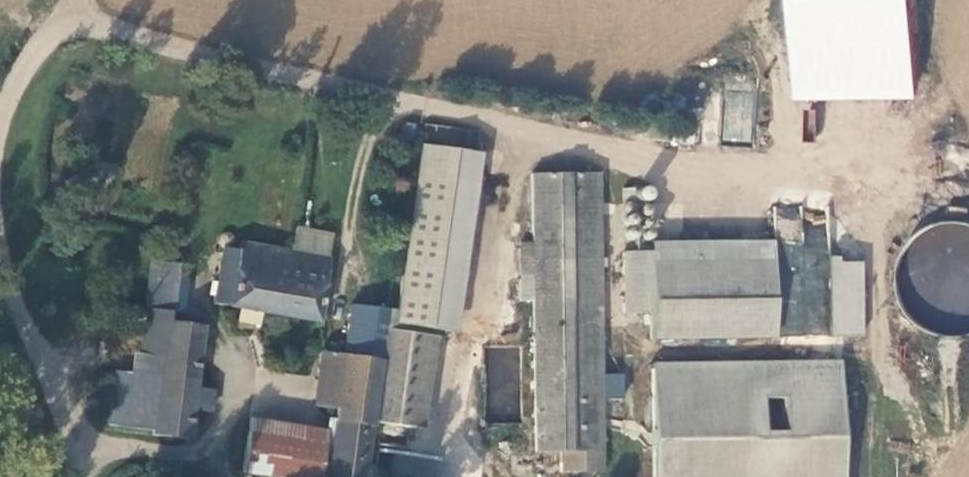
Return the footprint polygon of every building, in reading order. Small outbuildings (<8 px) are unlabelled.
[(785,98),(912,100),(913,0),(787,0),(785,98)] [(722,141),(752,142),(754,91),(724,90),(722,141)] [(375,421),(422,428),(437,329),(455,331),(482,152),(428,144),(402,309),(392,308),(384,356),(375,421)] [(531,280),(534,452),(560,451),(560,471),(604,472),(600,175),(530,176),(531,243),(519,243),(520,280),(531,280)] [(907,315),(926,339),(941,357),(943,367),(946,366),(968,348),(968,210),(964,203),(963,202),(921,213),(917,216),(920,228),(890,252),(907,315)] [(219,271),(215,302),(320,317),(328,255),(242,243),(235,228),(225,227),(223,246),(238,248),(235,273),(219,271)] [(648,313),(649,338),(765,337),(764,270),(739,271),(739,241),(647,242),(648,252),(648,313)] [(223,246),(219,271),(235,273),(238,248),(223,246)] [(620,313),(648,313),(648,252),(620,252),(620,313)] [(831,258),(829,334),(864,335),(866,259),(831,258)] [(172,311),(174,311),(180,264),(152,261),(147,308),(172,311)] [(172,311),(147,308),(142,352),(162,354),(153,428),(153,433),(189,437),(193,406),(195,387),(202,323),(170,319),(172,311)] [(328,475),(343,476),(367,476),(375,421),(384,356),(377,355),(381,333),(368,331),(369,322),(350,319),(345,351),(322,347),(319,373),(342,376),(338,402),(328,475)] [(119,424),(153,428),(162,354),(142,352),(139,370),(126,368),(119,424)] [(651,476),(839,476),(838,361),(649,363),(651,476)] [(109,423),(119,424),(126,368),(116,367),(109,423)] [(338,402),(342,376),(319,373),(315,398),(338,402)] [(207,389),(195,387),(193,406),(205,407),(207,389)] [(250,424),(248,435),(320,445),(321,434),(250,424)] [(243,470),(292,476),(316,476),(320,445),(248,435),(243,470)] [(417,452),(387,453),(388,476),(418,476),(417,452)] [(480,466),(460,465),(460,476),(480,476),(480,466)]
